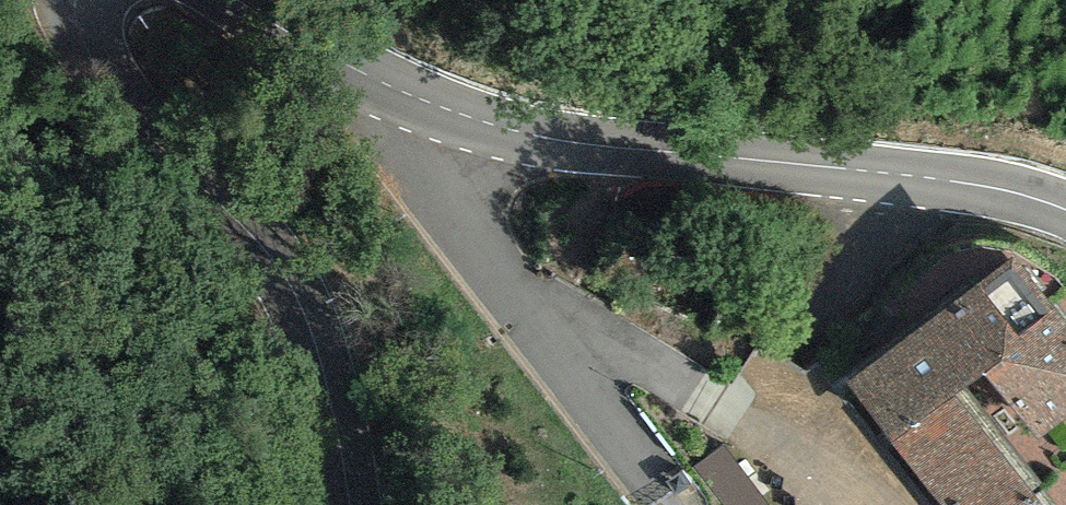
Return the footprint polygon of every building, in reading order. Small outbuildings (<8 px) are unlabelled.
[(1022,239),(855,375),(962,504),(1065,504),(1065,293),(1022,239)] [(748,467),(743,471),(722,444),(703,459),(740,504),(779,504),(748,467)]
